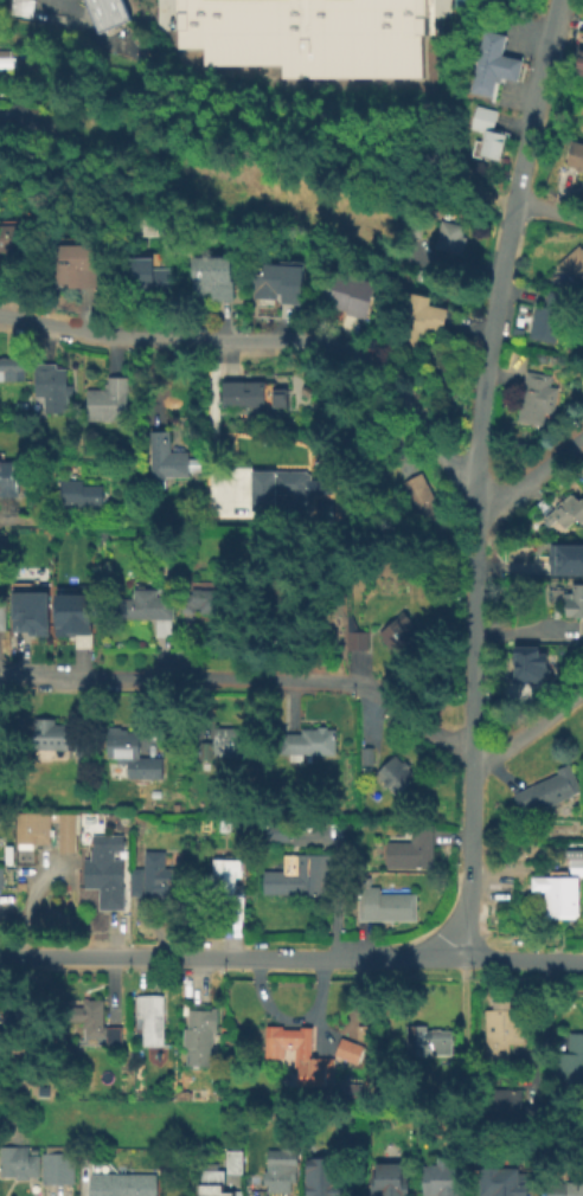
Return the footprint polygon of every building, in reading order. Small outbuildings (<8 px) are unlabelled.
[(7,18),(10,0),(32,0),(28,21),(7,18)] [(95,32),(82,0),(120,0),(128,19),(95,32)] [(178,20),(178,0),(425,0),(425,33),(419,33),(419,76),(282,77),(282,64),(204,64),(204,46),(178,46),(178,20)] [(453,8),(452,0),(478,0),(453,8)] [(513,83),(502,81),(501,85),(498,85),(492,104),(486,103),(487,97),(466,91),(481,30),(502,34),(498,56),(519,62),(513,83)] [(575,50),(582,52),(582,82),(568,78),(575,50)] [(20,122),(0,120),(0,101),(45,105),(45,110),(62,111),(60,131),(43,130),(43,134),(19,131),(20,122)] [(498,161),(475,156),(481,134),(468,130),(474,107),(494,111),(491,130),(505,134),(498,161)] [(568,141),(582,145),(582,171),(560,165),(568,141)] [(419,240),(406,237),(411,217),(424,219),(419,240)] [(24,252),(0,253),(0,222),(23,221),(24,252)] [(465,238),(457,265),(429,258),(438,221),(462,227),(459,237),(465,238)] [(53,289),(53,245),(95,244),(96,288),(53,289)] [(575,245),(582,254),(582,290),(581,292),(553,264),(575,245)] [(230,301),(210,301),(210,295),(190,295),(188,256),(229,255),(230,301)] [(171,291),(120,291),(120,257),(152,257),(152,269),(171,269),(171,291)] [(299,303),(250,303),(250,265),(299,265),(299,303)] [(348,319),(313,308),(322,274),(359,284),(348,319)] [(416,353),(390,347),(402,292),(427,297),(424,304),(442,308),(437,333),(421,329),(416,353)] [(527,332),(532,306),(543,308),(545,292),(559,295),(552,336),(527,332)] [(19,386),(0,385),(0,359),(20,359),(19,386)] [(43,419),(41,398),(31,398),(30,365),(52,365),(52,369),(64,368),(65,386),(70,386),(70,398),(65,398),(65,418),(43,419)] [(514,423),(523,372),(549,377),(546,390),(556,391),(551,420),(543,418),(542,427),(514,423)] [(126,432),(115,432),(115,423),(84,423),(84,391),(101,391),(102,385),(107,385),(107,378),(126,378),(126,432)] [(286,407),(220,409),(220,382),(270,382),(270,390),(286,390),(286,407)] [(186,477),(162,477),(162,483),(147,483),(147,432),(166,432),(166,452),(186,452),(186,477)] [(17,497),(0,498),(0,462),(8,462),(8,469),(15,469),(17,497)] [(249,504),(249,471),(306,471),(306,497),(273,497),(273,504),(249,504)] [(419,526),(399,486),(421,475),(441,515),(419,526)] [(101,509),(79,509),(79,515),(56,515),(56,481),(79,481),(79,488),(101,488),(101,509)] [(581,496),(582,499),(582,524),(566,536),(555,522),(549,527),(540,515),(568,494),(574,501),(581,496)] [(551,545),(551,574),(582,575),(582,545),(551,545)] [(570,586),(582,586),(582,647),(578,647),(578,617),(560,617),(562,594),(569,594),(570,586)] [(169,638),(152,637),(152,620),(113,619),(113,599),(129,600),(130,587),(155,589),(155,598),(171,598),(169,638)] [(178,613),(179,596),(190,596),(190,589),(218,590),(217,611),(193,611),(192,615),(178,613)] [(14,592),(51,593),(51,636),(31,636),(32,632),(14,632),(14,592)] [(264,625),(264,593),(300,593),(300,625),(264,625)] [(57,594),(94,594),(94,635),(77,635),(77,637),(57,637),(57,594)] [(373,634),(398,612),(419,637),(393,658),(373,634)] [(364,651),(342,651),(342,634),(364,634),(364,651)] [(517,663),(513,663),(513,658),(515,658),(515,647),(540,647),(540,661),(549,661),(549,682),(514,682),(514,668),(517,668),(517,663)] [(70,750),(34,750),(34,726),(70,726),(70,750)] [(160,779),(126,779),(126,767),(115,767),(115,759),(103,759),(104,727),(127,728),(127,734),(139,734),(137,758),(161,759),(160,779)] [(249,760),(210,759),(210,764),(196,764),(196,744),(211,744),(211,729),(250,729),(249,760)] [(332,757),(271,757),(271,737),(297,737),(297,729),(333,729),(332,757)] [(357,750),(370,750),(370,766),(357,766),(357,750)] [(370,777),(390,758),(414,780),(393,800),(370,777)] [(540,812),(538,808),(519,817),(511,797),(555,777),(552,772),(566,766),(579,795),(540,812)] [(49,842),(15,842),(15,811),(78,811),(78,832),(75,832),(75,850),(58,850),(58,821),(49,821),(49,842)] [(232,821),(231,831),(222,831),(222,819),(232,821)] [(290,841),(269,841),(269,822),(289,822),(290,841)] [(429,873),(383,873),(383,842),(408,843),(408,825),(430,825),(429,873)] [(122,908),(98,908),(98,886),(83,886),(83,856),(89,856),(89,834),(121,832),(121,849),(111,849),(111,857),(122,857),(122,908)] [(180,898),(159,898),(159,902),(141,902),(141,895),(128,894),(129,866),(141,866),(142,848),(164,849),(162,866),(181,866),(180,898)] [(325,894),(260,892),(261,868),(282,869),(282,851),(326,853),(325,894)] [(243,934),(230,933),(231,902),(211,901),(212,856),(236,857),(236,876),(245,876),(243,934)] [(568,869),(582,869),(582,880),(575,880),(575,919),(540,919),(540,899),(528,899),(528,880),(568,880),(568,869)] [(371,886),(363,886),(363,877),(371,877),(371,886)] [(28,882),(28,889),(19,889),(20,881),(28,882)] [(412,922),(355,922),(355,889),(377,889),(377,896),(412,896),(412,922)] [(161,1043),(140,1043),(140,1014),(134,1014),(134,994),(161,994),(161,1043)] [(120,1024),(120,1042),(103,1042),(103,1035),(82,1035),(82,1039),(60,1039),(60,995),(104,995),(104,1024),(120,1024)] [(17,1031),(0,1032),(0,999),(17,999),(17,1031)] [(482,1066),(481,1011),(488,1011),(488,1002),(519,1002),(519,1046),(507,1046),(507,1065),(482,1066)] [(207,1065),(179,1063),(179,1025),(185,1025),(185,1007),(214,1008),(214,1031),(209,1031),(207,1065)] [(332,1086),(290,1085),(292,1048),(283,1048),(283,1059),(261,1059),(262,1023),(280,1023),(280,1028),(297,1028),(297,1024),(310,1024),(309,1056),(333,1057),(332,1086)] [(364,1037),(354,1037),(354,1024),(364,1024),(364,1037)] [(449,1056),(404,1057),(403,1027),(423,1025),(423,1031),(449,1031),(449,1056)] [(566,1034),(582,1035),(582,1086),(547,1084),(549,1053),(564,1054),(566,1034)] [(355,1062),(332,1053),(339,1035),(363,1044),(355,1062)] [(360,1097),(347,1097),(347,1082),(360,1082),(360,1097)] [(480,1092),(520,1092),(520,1101),(538,1101),(538,1129),(480,1127),(480,1092)] [(289,1190),(262,1190),(262,1169),(267,1169),(265,1149),(278,1149),(278,1143),(296,1143),(296,1179),(289,1181),(289,1190)] [(14,1175),(0,1175),(0,1145),(36,1144),(36,1151),(71,1151),(71,1182),(39,1182),(39,1175),(25,1175),(25,1178),(14,1178),(14,1175)] [(241,1172),(224,1172),(224,1149),(241,1149),(241,1172)] [(457,1162),(456,1195),(435,1195),(421,1195),(421,1163),(435,1163),(435,1155),(448,1155),(448,1162),(457,1162)] [(341,1156),(341,1195),(303,1195),(303,1156),(341,1156)] [(230,1189),(230,1195),(195,1195),(196,1182),(198,1182),(198,1169),(201,1169),(201,1160),(216,1160),(216,1168),(222,1168),(222,1189),(230,1189)] [(406,1170),(406,1195),(369,1195),(369,1174),(373,1174),(373,1160),(401,1160),(401,1170),(406,1170)] [(154,1172),(154,1195),(89,1195),(88,1172),(114,1172),(114,1164),(128,1164),(128,1172),(154,1172)] [(526,1187),(525,1195),(477,1195),(478,1164),(517,1164),(517,1169),(531,1169),(531,1187),(526,1187)] [(545,1181),(582,1181),(582,1195),(545,1195),(545,1181)]
